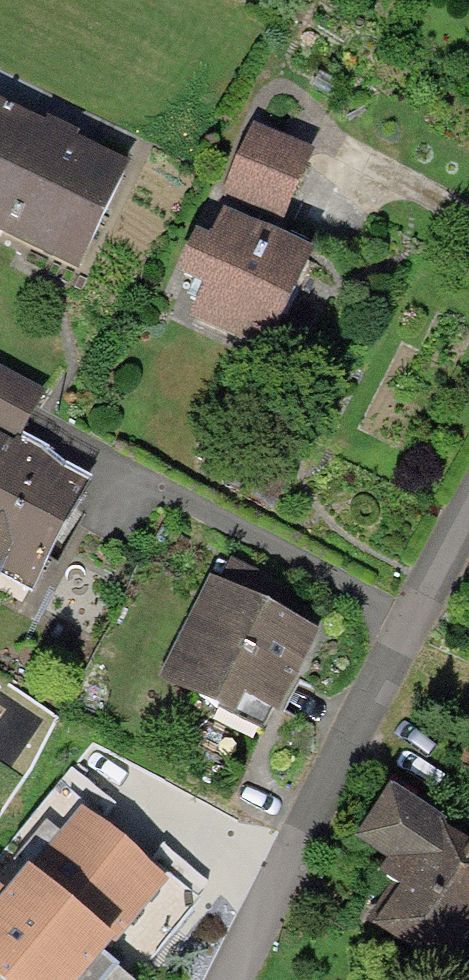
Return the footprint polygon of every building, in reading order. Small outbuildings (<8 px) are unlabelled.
[(79,269),(129,166),(59,132),(0,103),(0,231),(79,269)] [(313,151),(253,124),(218,199),(278,226),(313,151)] [(313,250),(224,210),(212,238),(197,231),(178,274),(204,286),(189,319),(266,354),(313,250)] [(45,388),(0,365),(0,432),(17,441),(45,388)] [(0,432),(0,566),(32,583),(88,479),(17,441),(0,432)] [(326,627),(212,572),(161,675),(265,726),(273,708),(284,713),(326,627)] [(391,786),(355,841),(387,862),(378,874),(399,888),(373,927),(453,979),(458,979),(468,963),(468,844),(445,828),(448,823),(391,786)] [(168,875),(81,806),(8,888),(0,897),(0,979),(139,979),(118,964),(120,962),(106,948),(168,875)]
